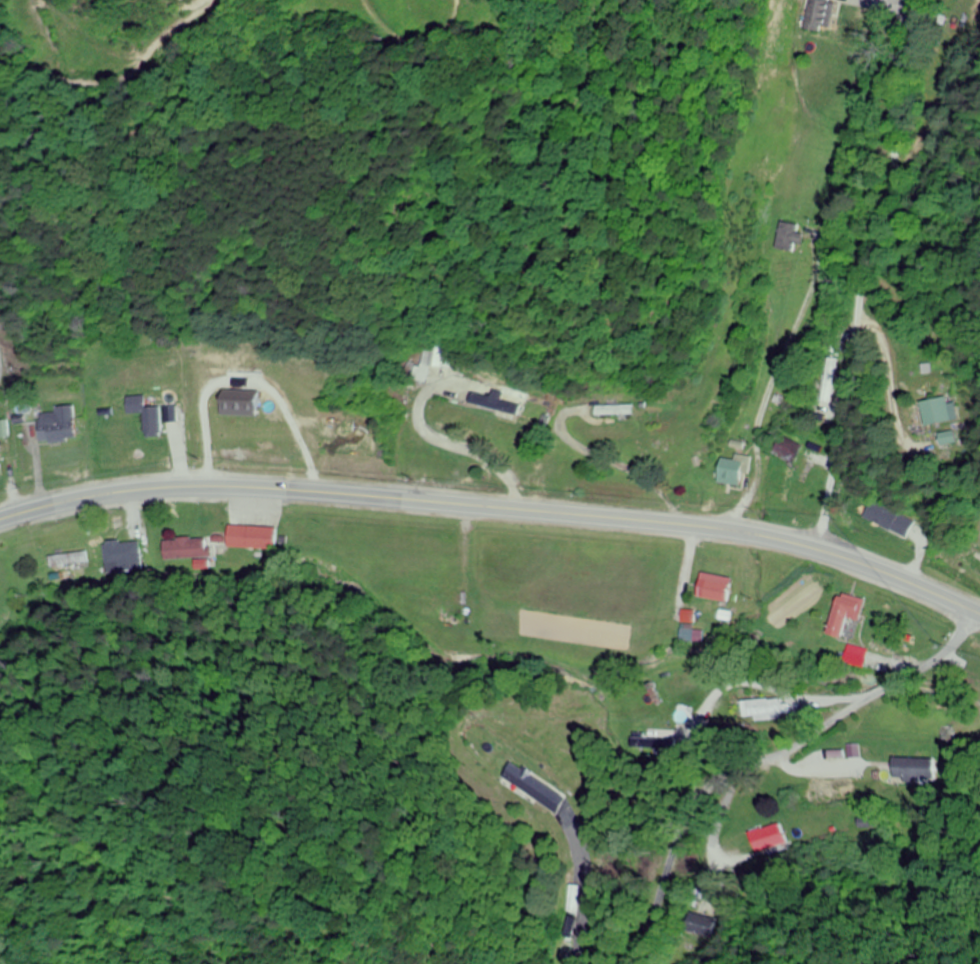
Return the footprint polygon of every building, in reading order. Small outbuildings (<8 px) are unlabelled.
[(805,25),(833,31),(838,3),(832,2),(832,0),(810,0),(805,25)] [(796,245),(802,246),(805,234),(798,232),(799,226),(781,222),(776,250),(794,254),(796,245)] [(444,346),(426,343),(423,367),(451,371),(452,360),(442,358),(444,346)] [(823,404),(833,406),(838,381),(841,382),(843,369),(838,368),(840,360),(831,358),(823,404)] [(931,429),(959,419),(950,395),(922,405),(931,429)] [(521,416),(523,405),(474,396),(472,406),(521,416)] [(142,403),(147,439),(163,437),(158,400),(142,403)] [(74,407),(55,408),(55,413),(39,413),(40,443),(76,441),(74,407)] [(597,407),(597,416),(635,416),(635,407),(597,407)] [(802,443),(779,438),(775,458),(797,463),(802,443)] [(742,488),(745,473),(750,474),(753,458),(735,454),(734,461),(724,458),(718,483),(742,488)] [(864,521),(907,538),(914,520),(871,504),(864,521)] [(277,548),(277,526),(229,525),(229,548),(277,548)] [(166,539),(166,561),(195,560),(195,571),(211,570),(211,538),(166,539)] [(106,569),(141,569),(141,541),(106,541),(106,569)] [(57,570),(89,567),(87,552),(56,556),(57,570)] [(731,579),(701,579),(701,599),(731,599),(731,579)] [(840,592),(829,633),(843,637),(848,617),(859,620),(865,599),(840,592)] [(742,700),(742,720),(780,719),(780,713),(788,713),(788,699),(742,700)] [(674,750),(674,739),(631,739),(631,750),(674,750)] [(893,780),(934,780),(934,758),(893,758),(893,780)] [(755,854),(786,845),(779,824),(749,833),(755,854)] [(712,919),(691,911),(684,931),(704,939),(712,919)]
